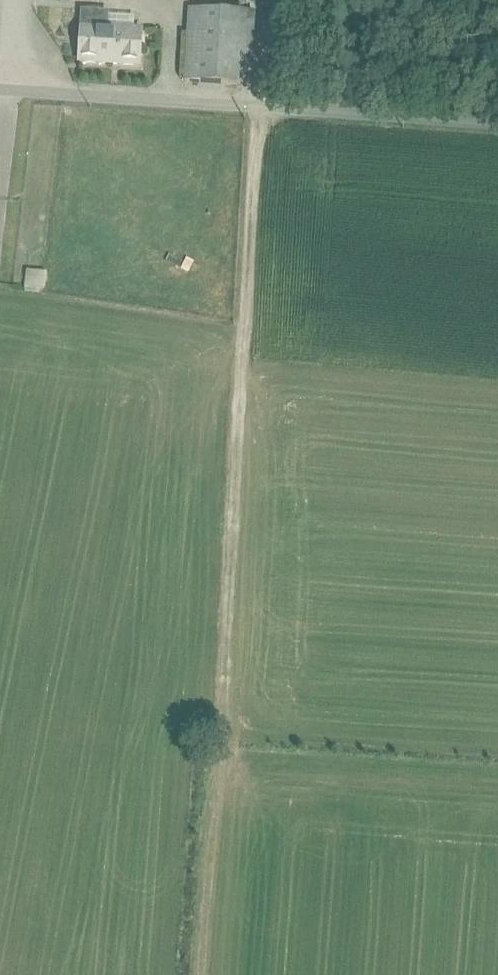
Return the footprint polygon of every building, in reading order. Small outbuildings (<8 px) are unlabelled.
[(184,81),(247,86),(253,15),(190,10),(184,81)] [(78,64),(145,68),(148,17),(81,13),(78,64)] [(28,254),(35,195),(5,192),(9,155),(0,154),(0,251),(28,254)] [(24,268),(23,290),(43,291),(44,269),(24,268)]
